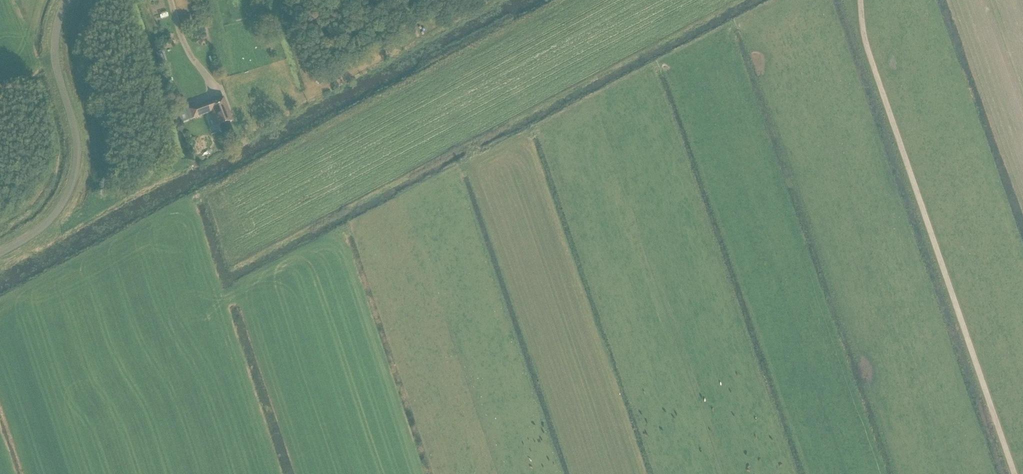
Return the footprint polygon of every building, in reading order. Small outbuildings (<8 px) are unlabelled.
[(168,62),(163,51),(156,53),(160,65),(168,62)] [(220,126),(224,139),(234,135),(229,122),(233,121),(224,98),(190,110),(193,118),(215,110),(221,125),(220,126)] [(186,101),(175,104),(182,123),(192,119),(186,101)]
